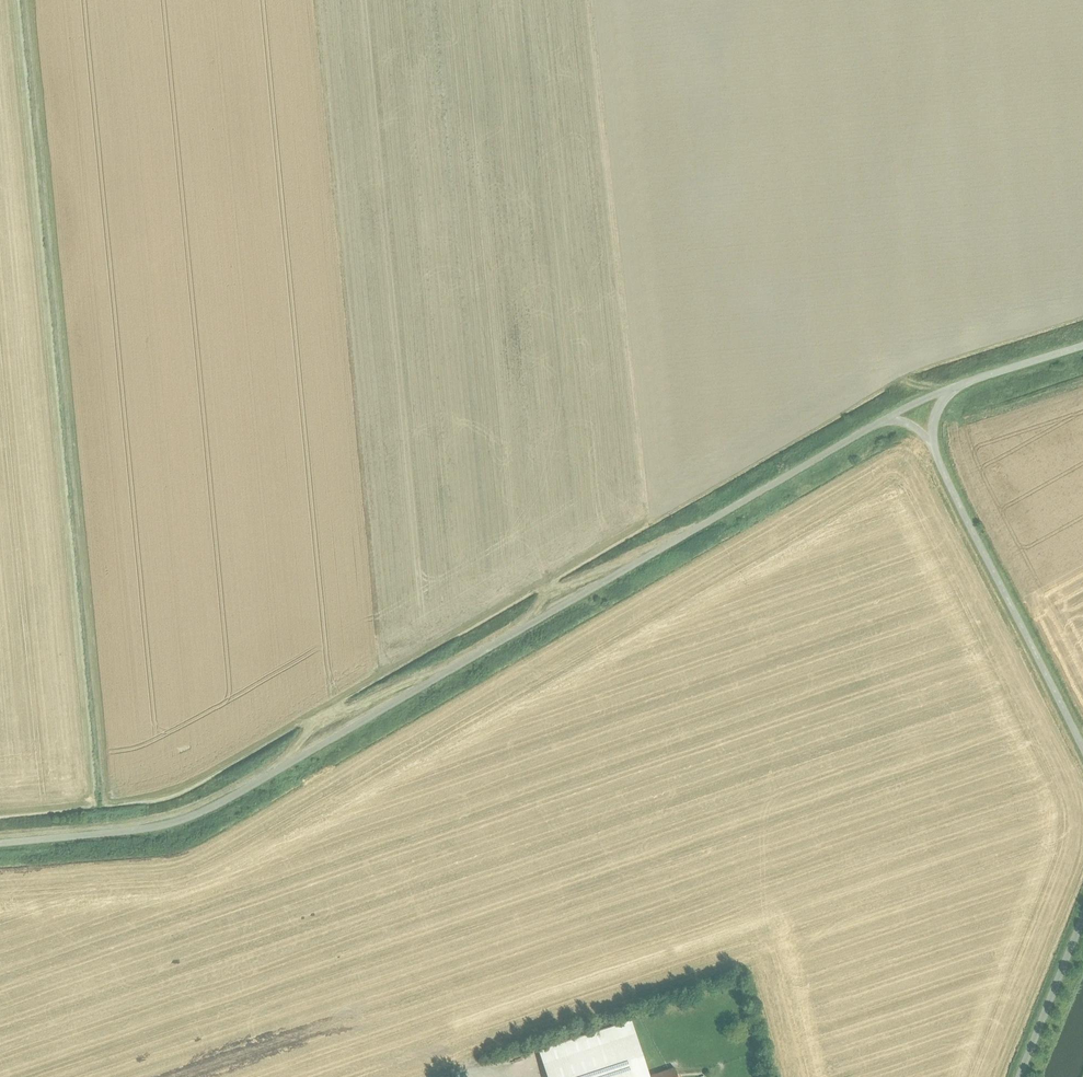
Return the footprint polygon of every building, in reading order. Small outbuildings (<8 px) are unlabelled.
[(651,1076),(678,1076),(675,1068),(651,1076)]
